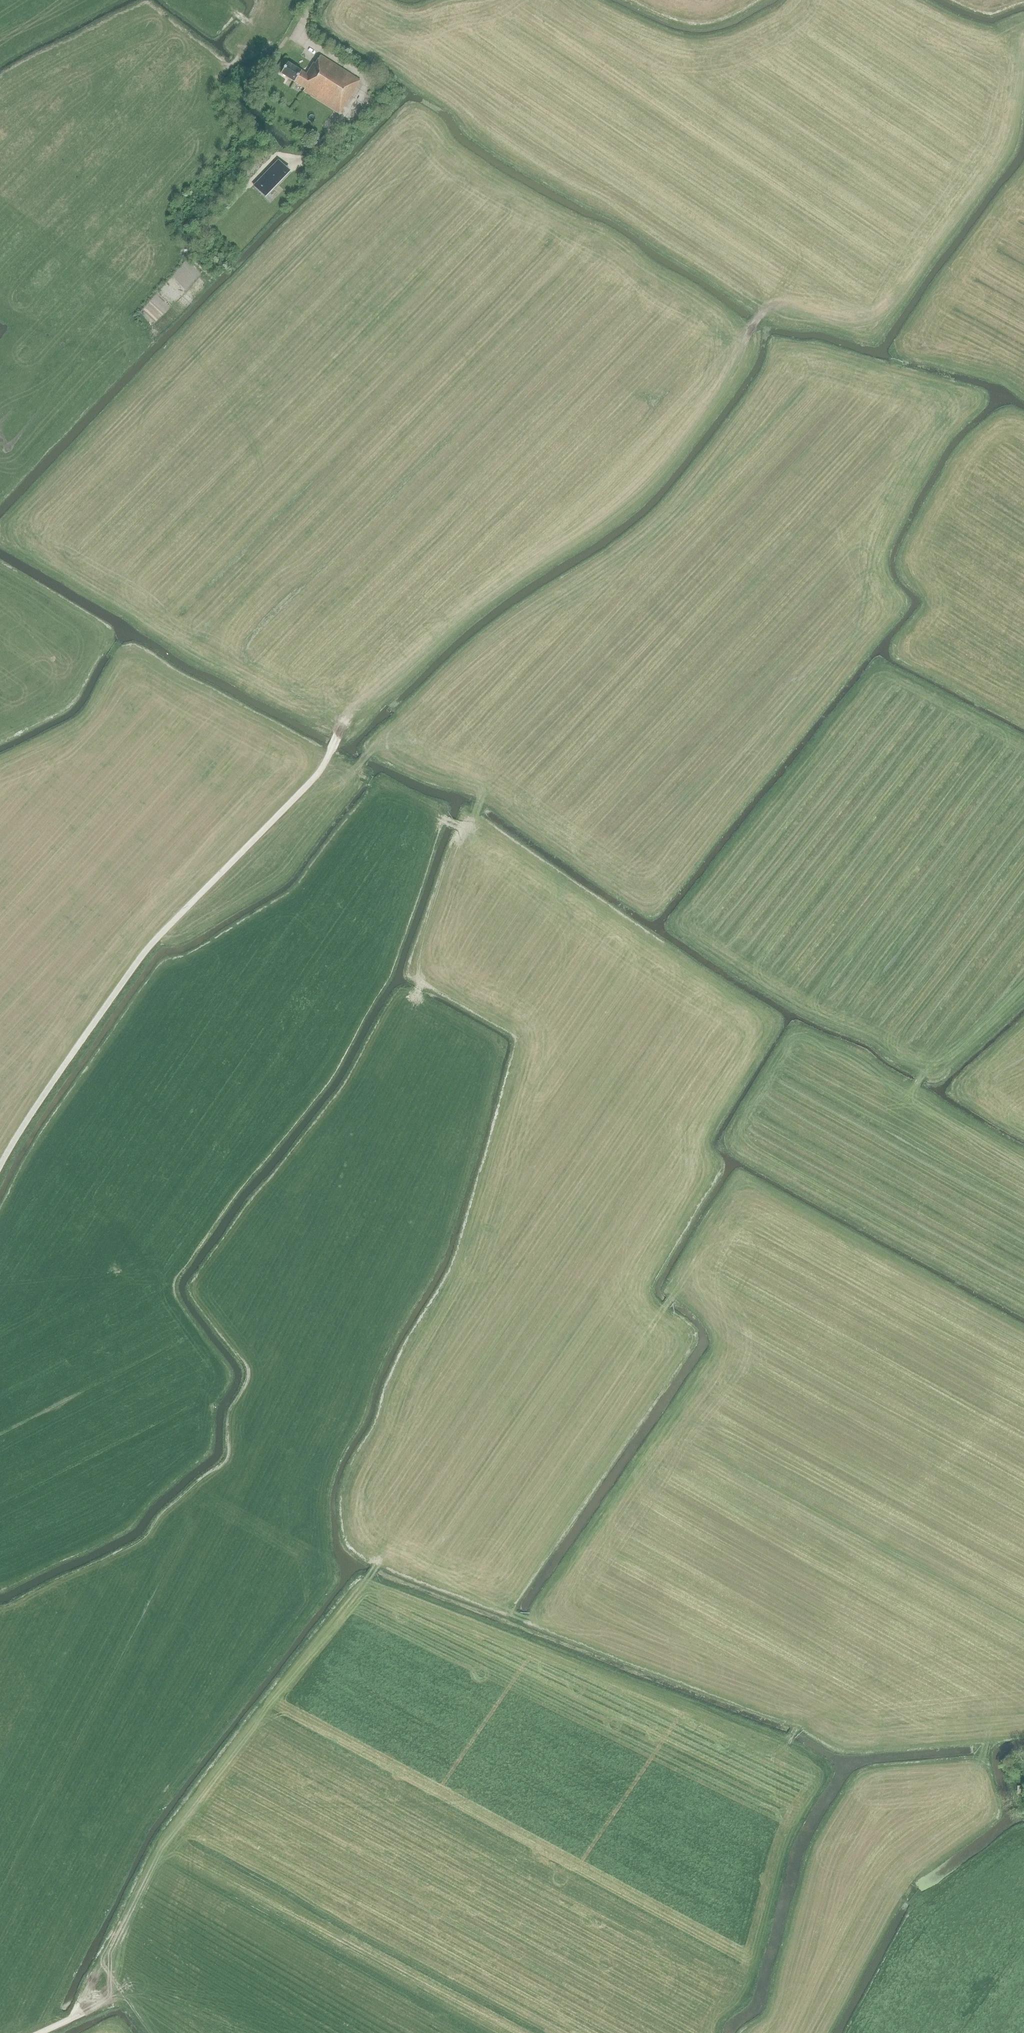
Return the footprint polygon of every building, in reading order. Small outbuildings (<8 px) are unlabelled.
[(339,114),(360,80),(320,55),(315,63),(314,62),(306,74),(288,62),(281,73),(305,89),(303,91),(339,114)] [(286,174),(275,163),(256,183),(267,194),(286,174)] [(754,314),(752,319),(764,324),(766,319),(754,314)]
